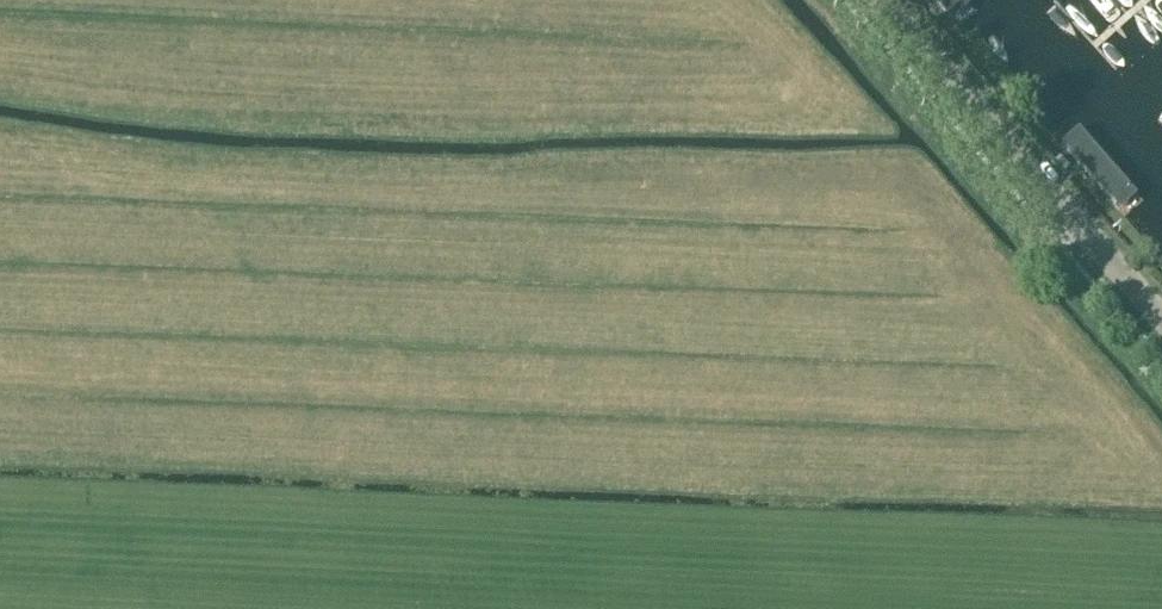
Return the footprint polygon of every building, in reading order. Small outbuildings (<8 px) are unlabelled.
[(978,11),(968,0),(934,0),(959,28),(978,11)] [(1143,201),(1078,128),(1060,144),(1125,217),(1143,201)] [(1154,217),(1136,232),(1155,250),(1161,256),(1161,227),(1154,217)]
